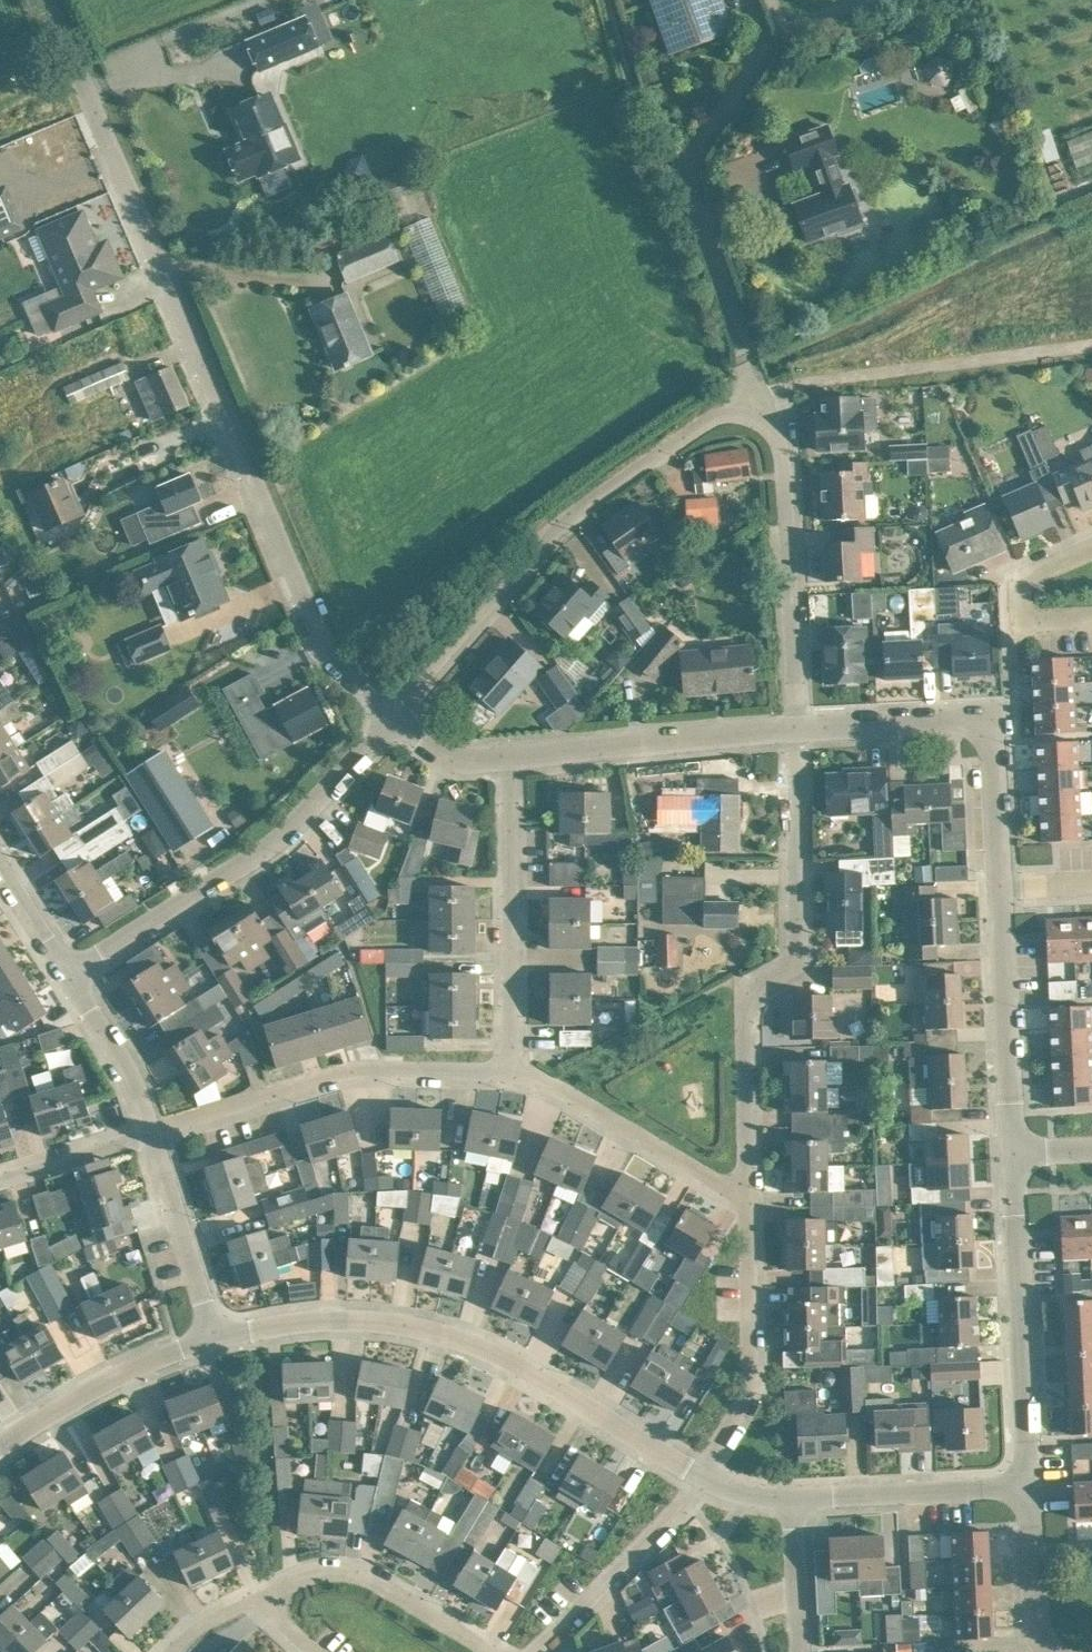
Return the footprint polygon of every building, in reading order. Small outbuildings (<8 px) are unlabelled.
[(670,56),(733,32),(722,0),(649,0),(670,56)] [(271,7),(256,13),(261,26),(277,20),(271,7)] [(259,68),(318,44),(317,42),(322,40),(312,15),(248,41),(259,68)] [(934,56),(923,68),(928,84),(944,88),(955,75),(950,60),(934,56)] [(865,60),(859,67),(862,75),(883,67),(881,60),(872,58),(865,60)] [(655,68),(641,73),(645,84),(659,80),(655,68)] [(246,144),(229,151),(241,179),(258,171),(260,175),(297,159),(270,96),(233,111),(246,144)] [(852,187),(849,181),(845,183),(835,157),(840,156),(828,124),(783,140),(795,172),(811,167),(820,193),(792,203),(807,244),(839,232),(841,237),(862,230),(860,225),(864,223),(857,202),(862,200),(856,185),(852,187)] [(1049,128),(1036,133),(1041,150),(1055,146),(1049,128)] [(808,170),(792,173),(795,188),(811,185),(808,170)] [(0,191),(0,236),(21,227),(5,189),(0,191)] [(345,207),(327,215),(330,223),(348,216),(345,207)] [(444,211),(421,219),(451,306),(474,298),(444,211)] [(39,235),(29,239),(39,261),(48,257),(64,295),(44,303),(55,330),(80,319),(100,311),(91,289),(121,277),(106,243),(96,247),(89,231),(91,228),(91,223),(88,220),(84,219),(82,214),(61,222),(38,232),(39,235)] [(388,232),(335,254),(346,281),(399,259),(388,232)] [(347,295),(316,308),(312,310),(336,368),(344,365),(346,369),(352,366),(351,364),(372,355),(347,295)] [(63,387),(71,404),(130,378),(123,362),(63,387)] [(172,367),(148,377),(136,383),(152,418),(153,421),(189,405),(172,367)] [(1083,378),(1091,382),(1091,369),(1087,367),(1083,378)] [(131,432),(146,426),(130,392),(116,399),(131,432)] [(819,451),(866,448),(865,432),(871,432),(878,425),(876,398),(823,400),(824,415),(817,415),(819,451)] [(1032,431),(1044,461),(1059,454),(1046,425),(1032,431)] [(927,444),(891,446),(891,460),(908,459),(928,458),(927,446),(927,444)] [(1054,477),(1056,481),(1064,502),(1078,496),(1083,508),(1089,506),(1088,504),(1091,502),(1091,445),(1079,450),(1085,464),(1054,477)] [(704,482),(750,476),(747,450),(706,456),(706,457),(693,459),(698,496),(706,495),(704,482)] [(80,460),(82,473),(100,471),(98,457),(80,460)] [(950,458),(928,459),(928,473),(951,472),(950,458)] [(823,520),(865,518),(865,517),(876,517),(878,514),(878,497),(874,494),(864,495),(863,482),(868,482),(867,462),(861,462),(839,463),(840,472),(820,473),(823,520)] [(1029,471),(1035,484),(1004,498),(1013,517),(1022,537),(1053,524),(1048,511),(1064,504),(1047,464),(1029,471)] [(163,502),(137,513),(148,539),(150,544),(201,523),(194,504),(201,501),(190,474),(169,483),(157,488),(163,502)] [(23,503),(31,499),(46,532),(86,514),(77,493),(73,495),(65,477),(46,485),(43,477),(17,490),(23,503)] [(716,499),(687,501),(688,524),(709,523),(709,521),(717,520),(716,499)] [(603,553),(618,574),(631,566),(626,559),(629,558),(627,556),(660,533),(639,502),(602,528),(614,545),(603,553)] [(915,506),(911,510),(911,517),(916,521),(923,521),(927,516),(927,510),(922,505),(915,506)] [(938,534),(945,551),(954,571),(975,562),(973,558),(1002,546),(984,506),(967,513),(970,520),(938,534)] [(861,579),(860,552),(874,551),(872,528),(859,529),(837,530),(838,544),(824,545),(826,581),(861,579)] [(203,541),(156,560),(158,564),(136,573),(144,594),(153,591),(168,625),(228,600),(203,541)] [(0,547),(0,567),(10,563),(9,561),(4,549),(2,546),(0,547)] [(45,564),(20,574),(30,598),(54,589),(45,564)] [(687,571),(676,579),(683,588),(694,580),(687,571)] [(550,593),(535,610),(546,619),(552,625),(554,627),(565,636),(566,635),(576,644),(595,622),(589,617),(604,600),(605,599),(607,596),(591,582),(582,592),(565,577),(550,593)] [(936,612),(937,620),(939,665),(953,664),(954,676),(989,674),(987,636),(965,637),(962,638),(959,587),(935,588),(936,612)] [(939,668),(939,665),(937,620),(936,612),(935,588),(909,590),(912,642),(884,643),(886,680),(923,678),(922,669),(939,668)] [(871,592),(873,624),(880,624),(879,603),(886,603),(886,591),(871,592)] [(637,637),(645,649),(661,630),(657,623),(649,627),(629,600),(613,611),(634,639),(637,637)] [(31,643),(17,607),(2,614),(7,624),(0,627),(0,648),(5,659),(18,650),(23,648),(31,643)] [(36,612),(25,615),(33,643),(44,639),(36,612)] [(127,642),(128,643),(120,647),(129,665),(136,662),(136,663),(169,649),(160,628),(127,642)] [(829,660),(825,660),(826,683),(865,681),(865,680),(876,680),(875,662),(864,663),(863,646),(866,646),(865,628),(827,629),(829,660)] [(645,649),(653,644),(637,663),(654,678),(683,644),(666,629),(663,633),(661,630),(645,649)] [(483,669),(486,672),(472,688),(478,693),(477,695),(480,698),(465,716),(481,731),(499,712),(500,713),(541,667),(509,639),(483,669)] [(35,653),(31,643),(23,648),(27,657),(35,653)] [(618,645),(605,659),(619,671),(632,658),(618,645)] [(749,647),(683,653),(687,694),(753,688),(752,674),(754,674),(753,669),(751,669),(749,647)] [(1072,657),(1039,659),(1033,659),(1034,684),(1074,682),(1072,657)] [(558,707),(576,694),(556,667),(538,680),(558,707)] [(327,723),(308,688),(268,711),(259,695),(266,691),(254,671),(222,689),(262,760),(327,723)] [(13,702),(15,701),(0,678),(0,710),(13,702)] [(1034,684),(1035,709),(1075,707),(1074,682),(1034,684)] [(17,746),(26,741),(20,731),(11,737),(4,725),(21,714),(13,702),(0,710),(0,757),(17,746)] [(160,703),(148,711),(159,730),(172,721),(160,703)] [(1076,732),(1076,731),(1085,730),(1085,722),(1076,723),(1075,707),(1035,709),(1037,734),(1076,732)] [(38,763),(46,776),(82,753),(73,740),(38,763)] [(1077,741),(1037,743),(1038,768),(1078,766),(1077,741)] [(17,746),(0,757),(0,788),(31,768),(17,746)] [(214,828),(163,751),(127,776),(174,852),(214,828)] [(91,766),(82,753),(46,776),(55,789),(91,766)] [(1040,793),(1079,791),(1078,766),(1038,768),(1040,793)] [(856,770),(856,774),(827,776),(829,814),(887,811),(886,791),(885,768),(856,770)] [(350,847),(379,857),(388,834),(384,832),(390,816),(410,824),(423,790),(390,777),(378,809),(372,807),(374,804),(373,804),(364,825),(359,823),(350,847)] [(691,824),(691,823),(704,823),(704,850),(739,850),(739,779),(698,779),(698,796),(671,796),(671,824),(691,824)] [(943,851),(945,851),(967,849),(965,804),(951,804),(950,783),(928,784),(929,823),(942,822),(943,851)] [(916,823),(929,823),(928,784),(904,785),(905,807),(892,808),(893,830),(893,836),(917,835),(916,823)] [(14,813),(28,834),(74,805),(66,791),(52,800),(47,792),(14,813)] [(1041,818),(1081,815),(1079,791),(1040,793),(1041,818)] [(571,834),(571,846),(586,846),(586,844),(586,834),(586,793),(560,793),(561,834),(571,834)] [(610,833),(610,793),(586,793),(586,834),(610,833)] [(446,859),(470,865),(478,832),(469,830),(474,808),(441,801),(436,822),(433,839),(450,843),(446,859)] [(28,834),(42,856),(74,836),(69,827),(83,818),(74,805),(28,834)] [(77,832),(85,845),(125,819),(117,806),(77,832)] [(238,808),(228,814),(236,826),(245,820),(238,808)] [(1042,842),(1082,840),(1081,815),(1041,818),(1042,842)] [(125,819),(85,845),(94,859),(134,833),(125,819)] [(418,829),(400,877),(420,876),(430,832),(418,829)] [(153,845),(151,854),(155,859),(167,851),(160,841),(153,845)] [(892,857),(892,844),(874,844),(875,858),(892,857)] [(343,866),(354,859),(347,848),(336,855),(343,866)] [(147,853),(138,859),(144,869),(153,862),(147,853)] [(369,903),(381,895),(357,857),(345,865),(369,903)] [(892,857),(875,858),(868,859),(869,885),(896,884),(894,857),(892,857)] [(89,860),(57,880),(71,902),(103,881),(111,876),(120,870),(113,859),(96,870),(89,860)] [(315,871),(305,877),(323,906),(342,894),(321,859),(311,865),(315,871)] [(586,863),(572,863),(550,863),(550,886),(586,886),(586,863)] [(180,866),(174,870),(179,878),(185,874),(180,866)] [(968,866),(958,867),(958,881),(969,880),(968,866)] [(623,873),(623,886),(639,886),(638,872),(623,873)] [(861,943),(860,874),(828,874),(828,882),(830,882),(830,930),(838,930),(838,943),(861,943)] [(427,875),(420,876),(400,877),(400,889),(389,889),(389,904),(412,903),(412,899),(413,890),(426,890),(427,875)] [(131,892),(125,897),(111,876),(103,881),(71,902),(84,923),(98,915),(106,927),(139,905),(131,892)] [(322,906),(323,906),(305,877),(293,885),(289,879),(279,886),(288,900),(275,908),(290,932),(297,940),(330,919),(322,906)] [(663,924),(704,924),(704,927),(738,927),(738,903),(705,903),(706,877),(663,877),(663,924)] [(934,885),(912,887),(905,887),(907,910),(903,910),(904,924),(919,923),(957,921),(956,898),(935,899),(934,885)] [(639,899),(639,886),(623,886),(624,899),(639,899)] [(430,887),(430,920),(475,919),(475,887),(430,887)] [(361,894),(347,902),(363,927),(376,919),(361,894)] [(573,899),(550,899),(551,924),(591,923),(591,899),(573,899)] [(251,904),(230,917),(259,963),(270,956),(263,945),(273,938),(251,904)] [(230,917),(208,931),(230,966),(242,958),(249,969),(259,963),(230,917)] [(1073,918),(1075,961),(1091,960),(1091,917),(1073,918)] [(1073,918),(1046,920),(1048,962),(1075,961),(1073,918)] [(475,951),(475,933),(475,919),(430,920),(430,951),(475,951)] [(957,921),(919,923),(904,924),(905,938),(908,938),(909,960),(938,959),(937,945),(958,944),(957,921)] [(591,923),(551,924),(551,948),(591,948),(591,923)] [(293,972),(309,962),(304,954),(305,953),(297,940),(290,932),(274,943),(287,964),(284,966),(288,973),(292,971),(293,972)] [(660,967),(677,967),(676,934),(659,934),(660,967)] [(128,962),(137,976),(124,985),(138,1007),(185,977),(178,966),(166,973),(160,964),(165,961),(155,945),(128,962)] [(638,961),(638,948),(598,948),(598,961),(638,961)] [(423,949),(386,949),(385,963),(424,963),(423,949)] [(8,951),(0,956),(0,985),(21,972),(8,951)] [(881,951),(872,951),(872,965),(882,965),(881,951)] [(335,970),(346,963),(338,952),(328,959),(335,970)] [(335,970),(328,959),(317,965),(325,976),(335,970)] [(638,961),(598,961),(598,974),(638,975),(638,961)] [(961,1001),(960,974),(955,974),(954,961),(932,963),(923,963),(925,1003),(961,1001)] [(424,976),(424,963),(385,963),(386,976),(424,976)] [(325,976),(317,965),(307,972),(314,983),(325,976)] [(835,988),(857,988),(872,987),(872,967),(857,967),(834,967),(835,988)] [(236,1008),(252,998),(233,969),(218,979),(236,1008)] [(21,972),(0,985),(0,1015),(34,993),(21,972)] [(314,983),(307,972),(296,979),(304,990),(314,983)] [(431,974),(431,1006),(476,1006),(475,974),(431,974)] [(591,974),(551,975),(551,999),(591,999),(591,974)] [(169,1034),(200,1014),(206,1011),(198,997),(186,1005),(180,995),(192,987),(185,977),(138,1007),(151,1027),(161,1021),(169,1034)] [(304,990),(296,979),(286,986),(293,997),(304,990)] [(1076,980),(1049,981),(1050,999),(1050,1000),(1077,999),(1076,980)] [(293,997),(286,986),(275,992),(283,1003),(293,997)] [(283,1003),(275,992),(265,999),(272,1010),(283,1003)] [(0,1015),(0,1027),(9,1021),(17,1033),(47,1014),(34,993),(0,1015)] [(359,997),(312,1012),(325,1053),(372,1038),(359,997)] [(831,1021),(831,1019),(830,997),(795,997),(795,1037),(836,1037),(836,1021),(831,1021)] [(272,1010),(265,999),(254,1006),(262,1017),(272,1010)] [(591,999),(551,999),(551,1024),(591,1024),(591,999)] [(635,1001),(624,1001),(624,1012),(635,1012),(635,1001)] [(958,1041),(957,1028),(963,1028),(961,1001),(925,1003),(927,1033),(927,1043),(958,1041)] [(217,1004),(206,1011),(200,1014),(169,1034),(177,1046),(167,1053),(180,1074),(250,1030),(245,1024),(223,1038),(220,1033),(209,1041),(203,1031),(225,1017),(217,1004)] [(476,1038),(476,1006),(431,1006),(431,1038),(476,1038)] [(1051,1032),(1091,1030),(1090,1006),(1050,1008),(1051,1032)] [(277,1068),(325,1053),(312,1012),(265,1027),(277,1068)] [(62,1027),(39,1035),(44,1052),(68,1044),(62,1027)] [(250,1030),(180,1074),(194,1095),(229,1073),(222,1063),(240,1051),(245,1066),(260,1062),(250,1030)] [(561,1031),(561,1046),(592,1046),(592,1030),(561,1031)] [(1053,1057),(1091,1055),(1091,1045),(1091,1030),(1051,1032),(1053,1057)] [(927,1043),(927,1033),(914,1033),(914,1042),(914,1043),(927,1043)] [(387,1050),(424,1050),(424,1036),(387,1037),(387,1050)] [(7,1069),(16,1096),(31,1092),(22,1064),(14,1041),(0,1046),(0,1047),(7,1069)] [(965,1081),(964,1054),(959,1054),(958,1041),(927,1043),(914,1043),(904,1044),(905,1059),(908,1059),(910,1084),(929,1083),(965,1081)] [(859,1045),(830,1045),(830,1060),(842,1060),(859,1060),(859,1046),(859,1045)] [(886,1045),(873,1046),(874,1062),(887,1061),(886,1045)] [(1054,1082),(1091,1080),(1091,1055),(1053,1057),(1054,1082)] [(830,1060),(826,1061),(785,1061),(785,1074),(792,1074),(792,1085),(826,1084),(842,1084),(842,1060),(830,1060)] [(87,1080),(82,1064),(63,1070),(68,1085),(57,1089),(66,1122),(78,1118),(80,1124),(91,1121),(79,1083),(87,1080)] [(7,1069),(0,1071),(0,1093),(2,1100),(16,1096),(7,1069)] [(55,1088),(50,1070),(33,1075),(38,1093),(55,1088)] [(1054,1082),(1055,1107),(1091,1105),(1091,1080),(1054,1082)] [(965,1081),(929,1083),(930,1108),(914,1109),(914,1123),(937,1122),(962,1121),(961,1108),(967,1108),(965,1081)] [(792,1085),(792,1099),(785,1100),(785,1112),(827,1111),(826,1084),(792,1085)] [(31,1097),(43,1136),(55,1132),(53,1126),(66,1122),(57,1089),(31,1097)] [(2,1142),(4,1148),(15,1145),(3,1105),(0,1106),(0,1142),(2,1142)] [(860,1108),(831,1108),(831,1124),(861,1124),(860,1108)] [(392,1109),(391,1131),(391,1148),(416,1149),(417,1110),(392,1109)] [(417,1110),(416,1149),(440,1150),(441,1111),(417,1110)] [(349,1111),(326,1118),(338,1156),(361,1149),(349,1111)] [(474,1111),(466,1149),(491,1154),(498,1116),(474,1111)] [(491,1154),(491,1155),(488,1170),(502,1173),(505,1158),(514,1160),(522,1121),(498,1116),(491,1154)] [(313,1163),(338,1156),(326,1118),(301,1125),(311,1157),(313,1163)] [(925,1140),(926,1164),(937,1163),(969,1161),(968,1134),(937,1136),(937,1122),(914,1123),(909,1124),(909,1140),(925,1140)] [(861,1124),(831,1124),(831,1126),(831,1141),(845,1141),(845,1140),(861,1140),(861,1124)] [(249,1156),(281,1146),(287,1167),(296,1164),(298,1164),(297,1161),(287,1130),(245,1143),(249,1156)] [(551,1137),(536,1173),(560,1183),(575,1148),(551,1137)] [(808,1141),(786,1142),(786,1154),(793,1154),(793,1165),(827,1165),(827,1152),(845,1151),(845,1141),(831,1141),(808,1141)] [(575,1148),(560,1183),(581,1193),(597,1157),(575,1148)] [(365,1191),(379,1189),(378,1175),(376,1152),(362,1153),(365,1191)] [(266,1176),(264,1171),(266,1171),(268,1168),(265,1161),(262,1159),(245,1165),(242,1157),(206,1168),(209,1178),(207,1179),(205,1182),(208,1191),(211,1193),(213,1192),(214,1193),(266,1176)] [(298,1164),(296,1164),(304,1188),(305,1187),(318,1183),(313,1163),(311,1157),(297,1161),(298,1164)] [(969,1161),(937,1163),(926,1164),(928,1186),(912,1187),(912,1204),(922,1203),(941,1202),(940,1189),(971,1187),(969,1161)] [(96,1162),(75,1169),(87,1207),(120,1196),(116,1183),(122,1181),(118,1169),(100,1175),(96,1162)] [(438,1164),(436,1177),(446,1178),(448,1165),(438,1164)] [(844,1190),(843,1165),(827,1165),(793,1165),(793,1180),(787,1180),(787,1192),(810,1192),(810,1207),(833,1206),(876,1206),(875,1190),(844,1190)] [(600,1212),(589,1206),(570,1243),(582,1250),(599,1217),(619,1229),(625,1219),(645,1186),(623,1173),(603,1206),(600,1212)] [(378,1175),(379,1189),(393,1188),(392,1174),(378,1175)] [(496,1214),(507,1217),(509,1217),(521,1179),(509,1175),(496,1214)] [(257,1203),(254,1194),(270,1189),(266,1176),(214,1193),(211,1194),(210,1197),(212,1206),(215,1208),(218,1207),(220,1215),(257,1203)] [(409,1179),(396,1180),(397,1190),(410,1189),(409,1179)] [(521,1179),(509,1217),(522,1221),(535,1184),(521,1179)] [(449,1182),(437,1181),(435,1193),(447,1195),(449,1182)] [(462,1183),(449,1182),(447,1195),(460,1196),(462,1183)] [(318,1183),(305,1187),(305,1188),(309,1200),(324,1196),(321,1189),(319,1183),(318,1183)] [(643,1241),(622,1276),(629,1280),(633,1282),(654,1248),(653,1247),(671,1218),(658,1210),(666,1198),(645,1186),(625,1219),(625,1220),(645,1232),(640,1239),(643,1241)] [(263,1200),(267,1214),(309,1200),(305,1188),(305,1187),(304,1188),(263,1200)] [(33,1195),(40,1216),(41,1221),(58,1216),(50,1190),(33,1195)] [(404,1221),(418,1223),(423,1192),(409,1190),(404,1221)] [(313,1214),(334,1207),(334,1192),(324,1196),(309,1200),(267,1214),(271,1228),(313,1214)] [(334,1192),(334,1207),(335,1224),(348,1223),(348,1192),(340,1192),(334,1192)] [(418,1223),(431,1225),(436,1195),(423,1192),(418,1223)] [(120,1196),(87,1207),(99,1245),(114,1240),(134,1233),(127,1219),(134,1217),(130,1206),(124,1208),(120,1196)] [(3,1248),(27,1241),(15,1201),(3,1204),(5,1211),(0,1212),(0,1238),(3,1248)] [(542,1224),(540,1229),(552,1235),(570,1243),(589,1206),(577,1201),(561,1233),(542,1224)] [(967,1214),(966,1201),(941,1202),(922,1203),(924,1243),(973,1241),(972,1214),(967,1214)] [(693,1206),(689,1212),(687,1210),(667,1244),(688,1256),(674,1278),(694,1290),(712,1259),(700,1252),(715,1227),(702,1219),(705,1214),(693,1206)] [(876,1222),(876,1206),(833,1206),(833,1222),(876,1222)] [(485,1242),(497,1246),(507,1217),(496,1214),(494,1213),(485,1242)] [(1088,1215),(1061,1217),(1063,1259),(1090,1258),(1088,1215)] [(507,1217),(497,1246),(492,1257),(513,1264),(518,1248),(535,1256),(542,1259),(552,1235),(540,1229),(522,1221),(509,1217),(507,1217)] [(824,1219),(809,1219),(787,1220),(788,1244),(824,1244),(824,1219)] [(347,1277),(372,1279),(376,1226),(361,1225),(360,1241),(351,1240),(347,1277)] [(396,1281),(399,1244),(388,1243),(390,1227),(376,1226),(372,1279),(396,1281)] [(292,1249),(291,1247),(287,1234),(268,1240),(265,1231),(229,1242),(237,1266),(292,1249)] [(45,1235),(31,1240),(39,1267),(54,1263),(45,1235)] [(76,1235),(51,1247),(57,1261),(83,1248),(76,1235)] [(575,1247),(552,1236),(546,1250),(568,1261),(575,1247)] [(336,1270),(335,1239),(322,1239),(322,1241),(308,1241),(308,1257),(308,1270),(336,1270)] [(99,1245),(85,1249),(89,1261),(118,1252),(114,1240),(99,1245)] [(969,1268),(974,1268),(973,1241),(924,1243),(926,1283),(970,1281),(969,1268)] [(833,1244),(824,1244),(788,1244),(788,1269),(825,1269),(825,1258),(830,1258),(833,1256),(833,1244)] [(277,1267),(299,1260),(295,1245),(291,1247),(292,1249),(237,1266),(244,1288),(280,1277),(277,1267)] [(893,1246),(876,1246),(877,1274),(878,1286),(894,1285),(893,1246)] [(452,1254),(429,1248),(419,1284),(443,1290),(452,1254)] [(622,1255),(610,1249),(604,1260),(616,1267),(622,1255)] [(561,1287),(575,1295),(596,1259),(585,1253),(578,1263),(575,1262),(561,1287)] [(476,1260),(452,1254),(443,1290),(466,1296),(476,1260)] [(596,1259),(575,1295),(589,1304),(604,1278),(602,1277),(608,1266),(596,1259)] [(40,1271),(63,1314),(75,1308),(51,1265),(40,1271)] [(833,1286),(843,1286),(862,1286),(864,1286),(878,1286),(877,1274),(864,1274),(864,1266),(833,1266),(833,1286)] [(629,1280),(622,1276),(613,1270),(603,1286),(619,1296),(629,1280)] [(28,1278),(43,1305),(52,1321),(63,1314),(40,1271),(28,1278)] [(99,1339),(120,1329),(104,1294),(105,1294),(95,1271),(82,1276),(92,1300),(83,1304),(99,1339)] [(509,1271),(492,1306),(515,1317),(532,1281),(509,1271)] [(923,1275),(911,1276),(912,1285),(924,1284),(923,1275)] [(315,1281),(289,1284),(291,1301),(317,1298),(315,1281)] [(515,1317),(537,1327),(554,1291),(532,1281),(515,1317)] [(104,1294),(120,1329),(143,1318),(127,1284),(105,1294),(104,1294)] [(904,1285),(905,1301),(934,1299),(933,1284),(924,1284),(912,1285),(904,1285)] [(675,1285),(665,1302),(676,1308),(681,1311),(690,1294),(675,1285)] [(804,1302),(788,1302),(789,1327),(824,1327),(824,1326),(824,1312),(837,1311),(837,1302),(844,1302),(843,1286),(833,1286),(826,1286),(804,1287),(804,1302)] [(864,1286),(862,1286),(863,1303),(878,1303),(878,1286),(864,1286)] [(642,1339),(658,1313),(665,1301),(653,1294),(631,1333),(642,1339)] [(976,1296),(939,1298),(940,1323),(977,1321),(976,1296)] [(1065,1301),(1066,1328),(1091,1327),(1091,1300),(1065,1301)] [(668,1324),(677,1308),(676,1308),(665,1302),(665,1301),(658,1313),(643,1338),(655,1346),(668,1324)] [(893,1306),(877,1306),(877,1325),(893,1325),(893,1306)] [(585,1356),(606,1322),(584,1309),(563,1343),(585,1356)] [(14,1321),(17,1326),(43,1370),(65,1357),(46,1326),(44,1327),(41,1321),(34,1325),(27,1313),(22,1316),(21,1314),(19,1316),(19,1318),(14,1321)] [(978,1345),(977,1321),(940,1323),(941,1347),(978,1345)] [(627,1335),(606,1322),(585,1356),(606,1369),(627,1335)] [(702,1356),(715,1333),(699,1324),(686,1346),(702,1356)] [(16,1370),(22,1382),(43,1370),(17,1326),(0,1336),(0,1381),(16,1370)] [(824,1326),(824,1327),(789,1327),(789,1352),(806,1351),(807,1367),(847,1366),(847,1353),(846,1326),(824,1326)] [(1066,1328),(1067,1354),(1091,1353),(1091,1327),(1066,1328)] [(733,1342),(722,1335),(701,1370),(713,1377),(733,1342)] [(908,1364),(937,1363),(936,1347),(908,1349),(908,1364)] [(652,1351),(632,1385),(654,1398),(674,1364),(673,1363),(652,1351)] [(877,1351),(847,1353),(847,1366),(847,1367),(861,1366),(864,1366),(865,1366),(878,1365),(877,1351)] [(674,1411),(695,1377),(688,1372),(695,1361),(680,1352),(673,1363),(674,1364),(654,1398),(674,1411)] [(1069,1381),(1091,1380),(1091,1353),(1067,1354),(1069,1381)] [(363,1361),(356,1399),(380,1404),(387,1366),(363,1361)] [(979,1361),(957,1362),(930,1364),(931,1381),(958,1380),(980,1379),(979,1361)] [(333,1362),(308,1363),(310,1401),(334,1400),(333,1362)] [(310,1401),(308,1363),(284,1364),(286,1402),(310,1401)] [(929,1364),(911,1365),(912,1379),(930,1378),(929,1364)] [(387,1366),(380,1404),(404,1408),(411,1370),(387,1366)] [(864,1366),(861,1366),(847,1367),(840,1367),(842,1412),(863,1411),(862,1390),(865,1390),(864,1366)] [(425,1412),(448,1422),(463,1387),(441,1377),(425,1412)] [(1070,1408),(1091,1407),(1091,1380),(1069,1381),(1070,1408)] [(203,1429),(205,1428),(226,1420),(213,1385),(190,1393),(203,1429)] [(463,1387),(448,1422),(469,1432),(470,1432),(479,1412),(485,1397),(463,1387)] [(799,1413),(801,1456),(846,1454),(844,1431),(843,1416),(821,1417),(821,1411),(817,1411),(816,1389),(785,1391),(786,1414),(799,1413)] [(203,1429),(190,1393),(167,1402),(180,1437),(203,1429)] [(929,1427),(927,1403),(895,1405),(894,1397),(865,1399),(867,1422),(876,1422),(878,1447),(911,1445),(912,1450),(930,1449),(929,1427)] [(1070,1408),(1071,1434),(1091,1433),(1091,1407),(1070,1408)] [(983,1447),(982,1409),(935,1411),(936,1430),(947,1430),(948,1448),(983,1447)] [(493,1445),(515,1457),(534,1424),(513,1411),(493,1445)] [(137,1412),(115,1424),(134,1458),(138,1456),(143,1467),(161,1457),(137,1412)] [(459,1446),(442,1473),(449,1477),(454,1480),(463,1466),(471,1453),(481,1439),(492,1417),(479,1412),(470,1432),(469,1432),(459,1446)] [(328,1451),(342,1452),(344,1421),(330,1420),(328,1451)] [(344,1421),(342,1452),(355,1453),(357,1422),(344,1421)] [(94,1436),(113,1470),(134,1458),(115,1424),(94,1436)] [(386,1454),(399,1457),(409,1428),(396,1424),(387,1453),(386,1453),(386,1454)] [(556,1437),(534,1424),(515,1457),(536,1470),(556,1437)] [(288,1426),(274,1427),(276,1458),(290,1458),(288,1426)] [(399,1457),(410,1460),(412,1461),(422,1432),(409,1428),(399,1457)] [(245,1435),(233,1438),(232,1439),(241,1468),(254,1464),(245,1435)] [(1072,1444),(1073,1460),(1091,1459),(1091,1443),(1072,1444)] [(85,1484),(76,1470),(64,1451),(43,1464),(64,1497),(65,1497),(70,1504),(89,1492),(84,1484),(85,1484)] [(364,1453),(362,1475),(380,1477),(385,1454),(364,1453)] [(581,1453),(561,1487),(581,1500),(582,1500),(602,1466),(581,1453)] [(317,1454),(316,1467),(330,1468),(331,1455),(317,1454)] [(410,1461),(410,1460),(399,1457),(385,1454),(380,1477),(378,1485),(368,1525),(388,1529),(390,1523),(405,1460),(410,1461)] [(188,1455),(176,1460),(189,1489),(201,1483),(188,1455)] [(290,1458),(276,1458),(278,1489),(292,1488),(290,1458)] [(189,1489),(176,1460),(164,1466),(178,1494),(189,1489)] [(415,1462),(410,1472),(442,1490),(449,1477),(442,1473),(415,1462)] [(64,1497),(43,1464),(23,1478),(44,1510),(64,1497)] [(496,1487),(463,1466),(454,1480),(477,1493),(488,1500),(496,1487)] [(623,1479),(602,1466),(582,1500),(603,1513),(623,1479)] [(518,1503),(512,1514),(522,1520),(523,1521),(530,1509),(545,1484),(532,1476),(516,1502),(518,1503)] [(224,1507),(212,1479),(200,1485),(213,1512),(224,1507)] [(299,1532),(323,1534),(328,1481),(306,1479),(304,1494),(303,1494),(299,1532)] [(353,1483),(328,1481),(323,1534),(348,1537),(353,1483)] [(1091,1518),(1091,1482),(1074,1483),(1076,1519),(1091,1518)] [(368,1525),(378,1485),(361,1483),(357,1486),(353,1523),(368,1525)] [(122,1489),(110,1496),(126,1523),(138,1516),(122,1489)] [(464,1540),(489,1500),(488,1500),(477,1493),(452,1533),(440,1554),(452,1561),(464,1540)] [(12,1495),(2,1503),(1,1503),(22,1528),(32,1520),(12,1495)] [(100,1502),(115,1528),(126,1523),(110,1496),(100,1502)] [(386,1543),(407,1555),(426,1519),(431,1509),(410,1497),(386,1543)] [(489,1500),(464,1540),(475,1547),(500,1507),(489,1500)] [(440,1554),(452,1533),(438,1525),(443,1515),(431,1509),(426,1519),(407,1555),(431,1569),(440,1554)] [(530,1509),(523,1521),(534,1528),(541,1516),(530,1509)] [(506,1510),(500,1519),(516,1529),(522,1520),(512,1514),(506,1510)] [(126,1523),(144,1549),(155,1541),(138,1515),(138,1516),(126,1523)] [(144,1549),(126,1523),(115,1528),(86,1548),(88,1551),(87,1551),(94,1560),(122,1539),(133,1556),(144,1549)] [(56,1547),(65,1557),(69,1562),(79,1553),(58,1530),(49,1539),(56,1547)] [(219,1531),(197,1542),(213,1576),(236,1566),(219,1531)] [(953,1559),(989,1557),(988,1531),(952,1533),(953,1559)] [(925,1560),(923,1534),(909,1535),(911,1561),(925,1560)] [(885,1566),(883,1536),(856,1537),(859,1584),(859,1596),(891,1594),(900,1594),(901,1594),(901,1588),(900,1565),(885,1566)] [(47,1537),(24,1559),(32,1568),(56,1547),(49,1539),(48,1539),(47,1537)] [(545,1537),(536,1553),(552,1563),(561,1547),(545,1537)] [(832,1572),(816,1573),(817,1586),(818,1605),(834,1605),(833,1587),(859,1586),(859,1579),(856,1537),(830,1539),(832,1572)] [(21,1559),(5,1540),(4,1541),(0,1545),(0,1577),(21,1559)] [(175,1552),(191,1586),(213,1576),(197,1542),(175,1552)] [(599,1552),(587,1545),(580,1556),(592,1563),(599,1552)] [(56,1547),(32,1568),(41,1578),(65,1557),(56,1547)] [(520,1604),(541,1568),(506,1547),(496,1564),(476,1597),(497,1609),(505,1595),(520,1604)] [(496,1564),(475,1551),(455,1584),(476,1597),(496,1564)] [(675,1587),(682,1599),(714,1581),(702,1559),(689,1567),(682,1554),(649,1572),(656,1585),(652,1588),(658,1599),(670,1592),(669,1591),(675,1587)] [(990,1584),(989,1557),(953,1559),(954,1586),(990,1584)] [(923,1561),(909,1562),(909,1577),(926,1576),(925,1561),(923,1561)] [(123,1592),(122,1593),(148,1620),(166,1603),(129,1565),(112,1581),(123,1592)] [(66,1573),(57,1582),(78,1605),(88,1596),(66,1573)] [(676,1630),(683,1644),(694,1637),(720,1623),(713,1610),(726,1602),(714,1581),(682,1599),(664,1609),(676,1630)] [(991,1611),(990,1584),(954,1586),(956,1613),(991,1611)] [(926,1588),(915,1588),(915,1600),(926,1599),(926,1588)] [(104,1610),(130,1637),(148,1620),(122,1593),(104,1610)] [(900,1594),(891,1594),(892,1606),(901,1606),(900,1594)] [(914,1600),(902,1601),(903,1615),(914,1615),(914,1601),(914,1600)] [(639,1601),(627,1607),(636,1623),(647,1616),(639,1601)] [(2,1616),(0,1617),(0,1646),(3,1649),(29,1624),(29,1623),(12,1606),(2,1616)] [(83,1609),(60,1631),(69,1640),(92,1619),(83,1609)] [(957,1639),(966,1639),(993,1638),(991,1611),(956,1613),(957,1639)] [(919,1617),(902,1618),(903,1642),(920,1641),(919,1617)] [(92,1619),(69,1640),(78,1650),(101,1629),(92,1619)] [(29,1624),(3,1649),(6,1651),(34,1651),(46,1641),(29,1624)] [(245,1635),(238,1629),(224,1647),(230,1651),(232,1651),(245,1635)] [(683,1644),(668,1651),(735,1651),(727,1636),(701,1650),(694,1637),(683,1644)] [(103,1651),(115,1651),(119,1648),(110,1638),(104,1644),(103,1651)] [(622,1641),(592,1651),(626,1651),(622,1641)] [(244,1642),(235,1651),(255,1651),(244,1642)] [(914,1642),(914,1651),(923,1651),(922,1642),(914,1642)] [(897,1643),(897,1651),(912,1651),(911,1643),(897,1643)] [(651,1644),(641,1649),(643,1651),(655,1651),(651,1644)]
